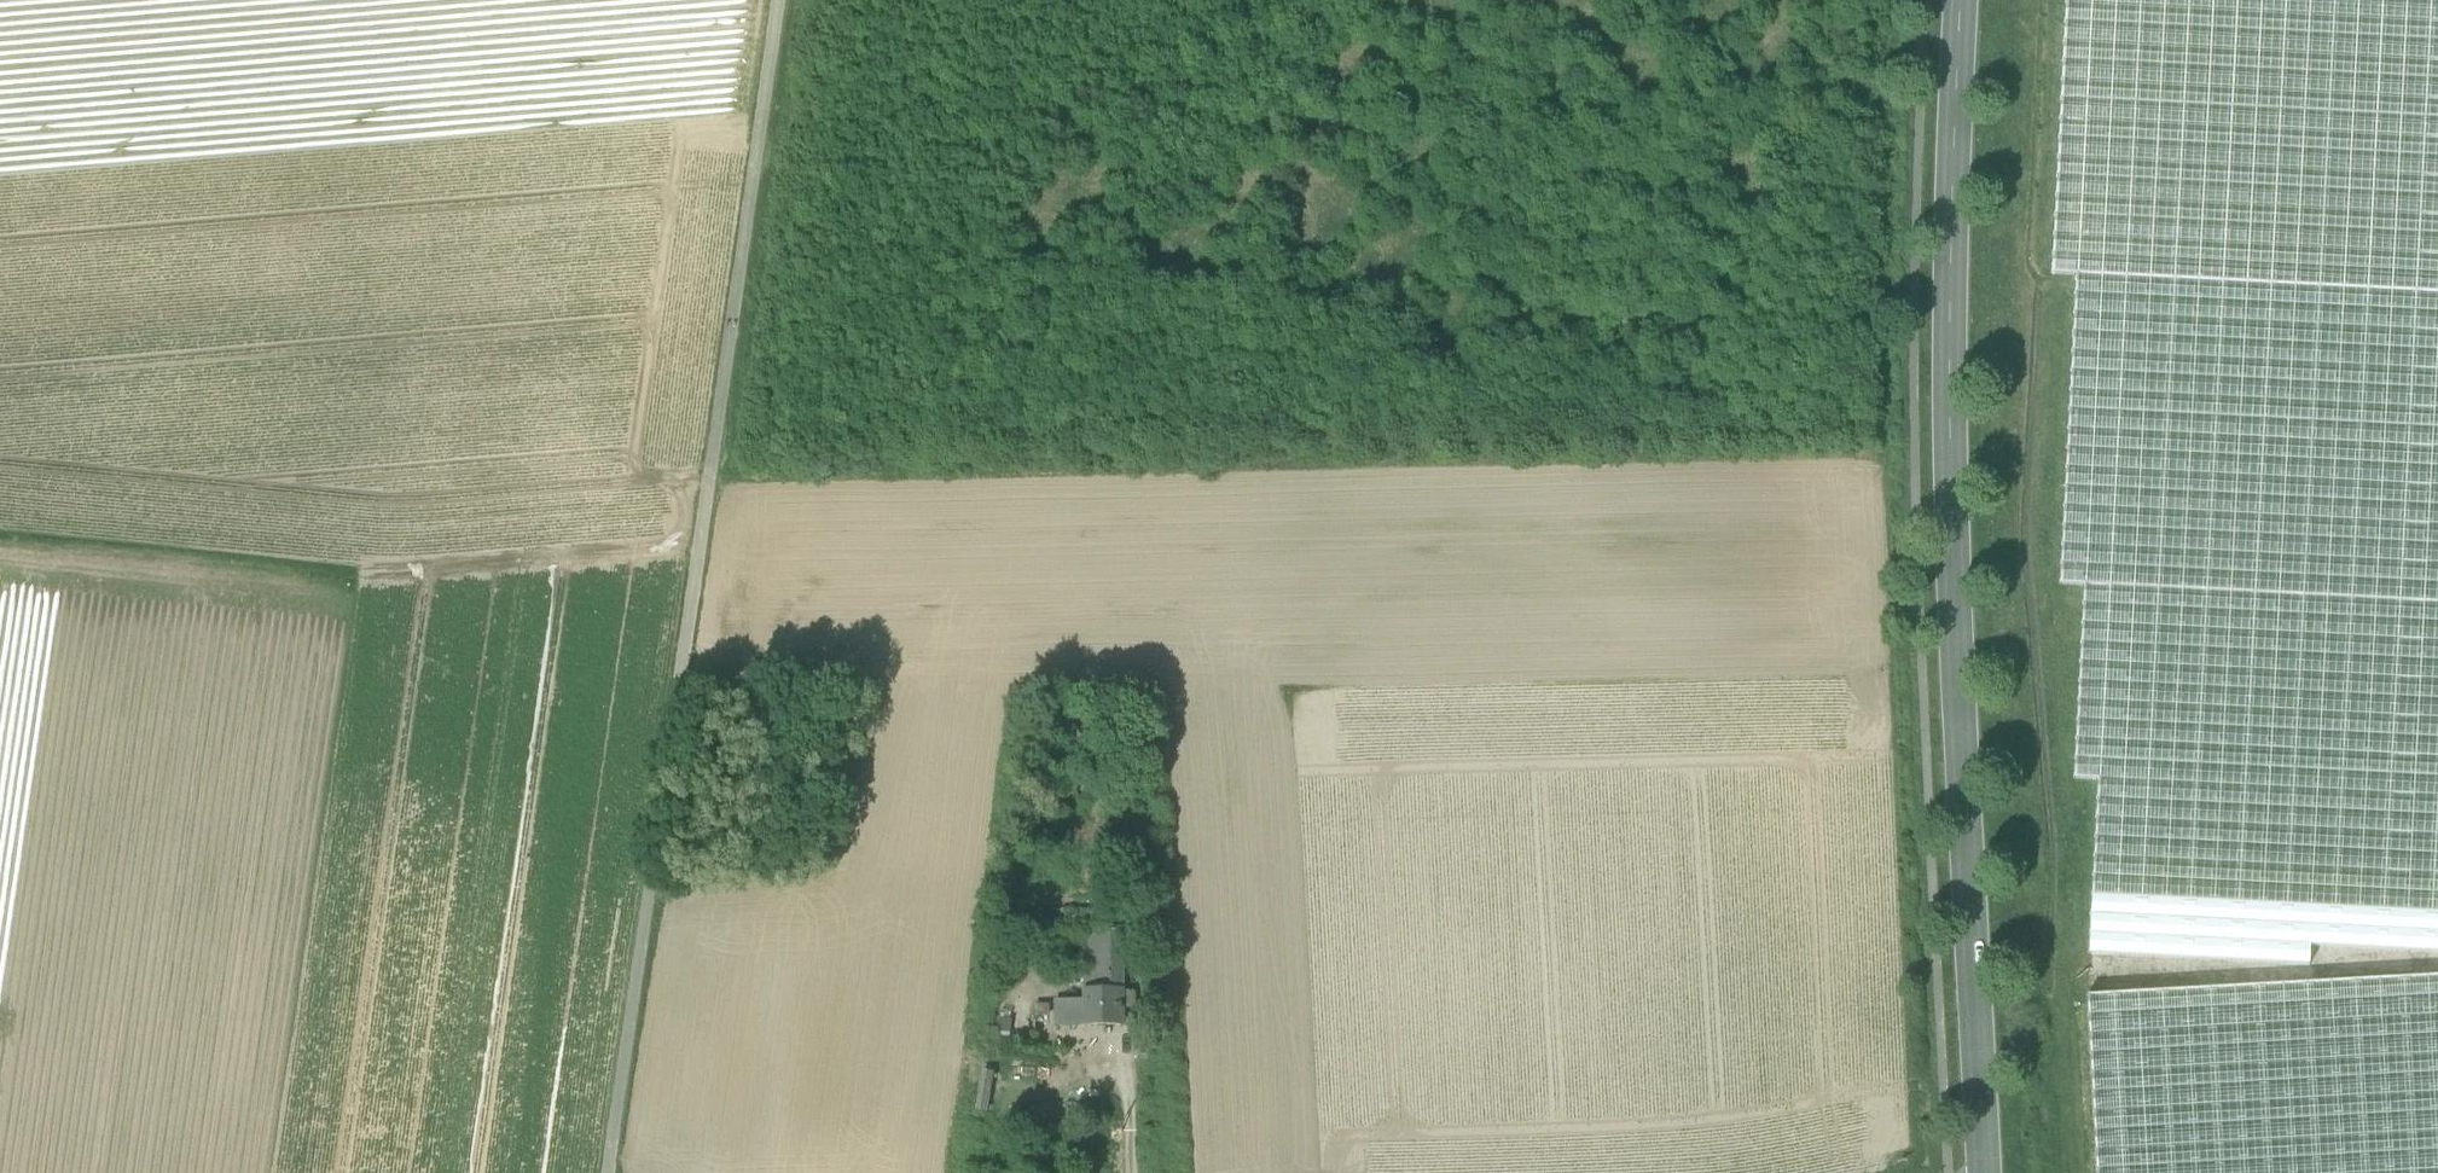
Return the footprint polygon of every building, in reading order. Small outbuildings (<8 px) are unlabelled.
[(2077,278),(2061,586),(2085,588),(2074,780),(2099,782),(2090,957),(2309,968),(2310,948),(2437,954),(2437,0),(2067,0),(2053,276),(2077,278)] [(1101,912),(1046,912),(1042,938),(1024,938),(1024,953),(1086,953),(1086,931),(1100,931),(1101,931),(1101,912)] [(1100,931),(1086,931),(1086,953),(1086,993),(1100,993),(1101,976),(1109,976),(1109,959),(1106,959),(1106,945),(1124,945),(1124,931),(1101,931),(1100,931)] [(1124,945),(1106,945),(1106,959),(1109,959),(1109,976),(1101,976),(1100,993),(1123,993),(1124,945)] [(2087,997),(2096,1172),(2437,1172),(2437,977),(2087,997)] [(1100,993),(1086,993),(1086,1003),(1086,1027),(1123,1027),(1123,993),(1100,993)] [(1034,1003),(1034,1017),(1051,1017),(1051,1002),(1034,1003)] [(1086,1003),(1055,1003),(1055,1027),(1086,1027),(1086,1003)] [(986,1110),(989,1072),(977,1071),(973,1109),(986,1110)]
